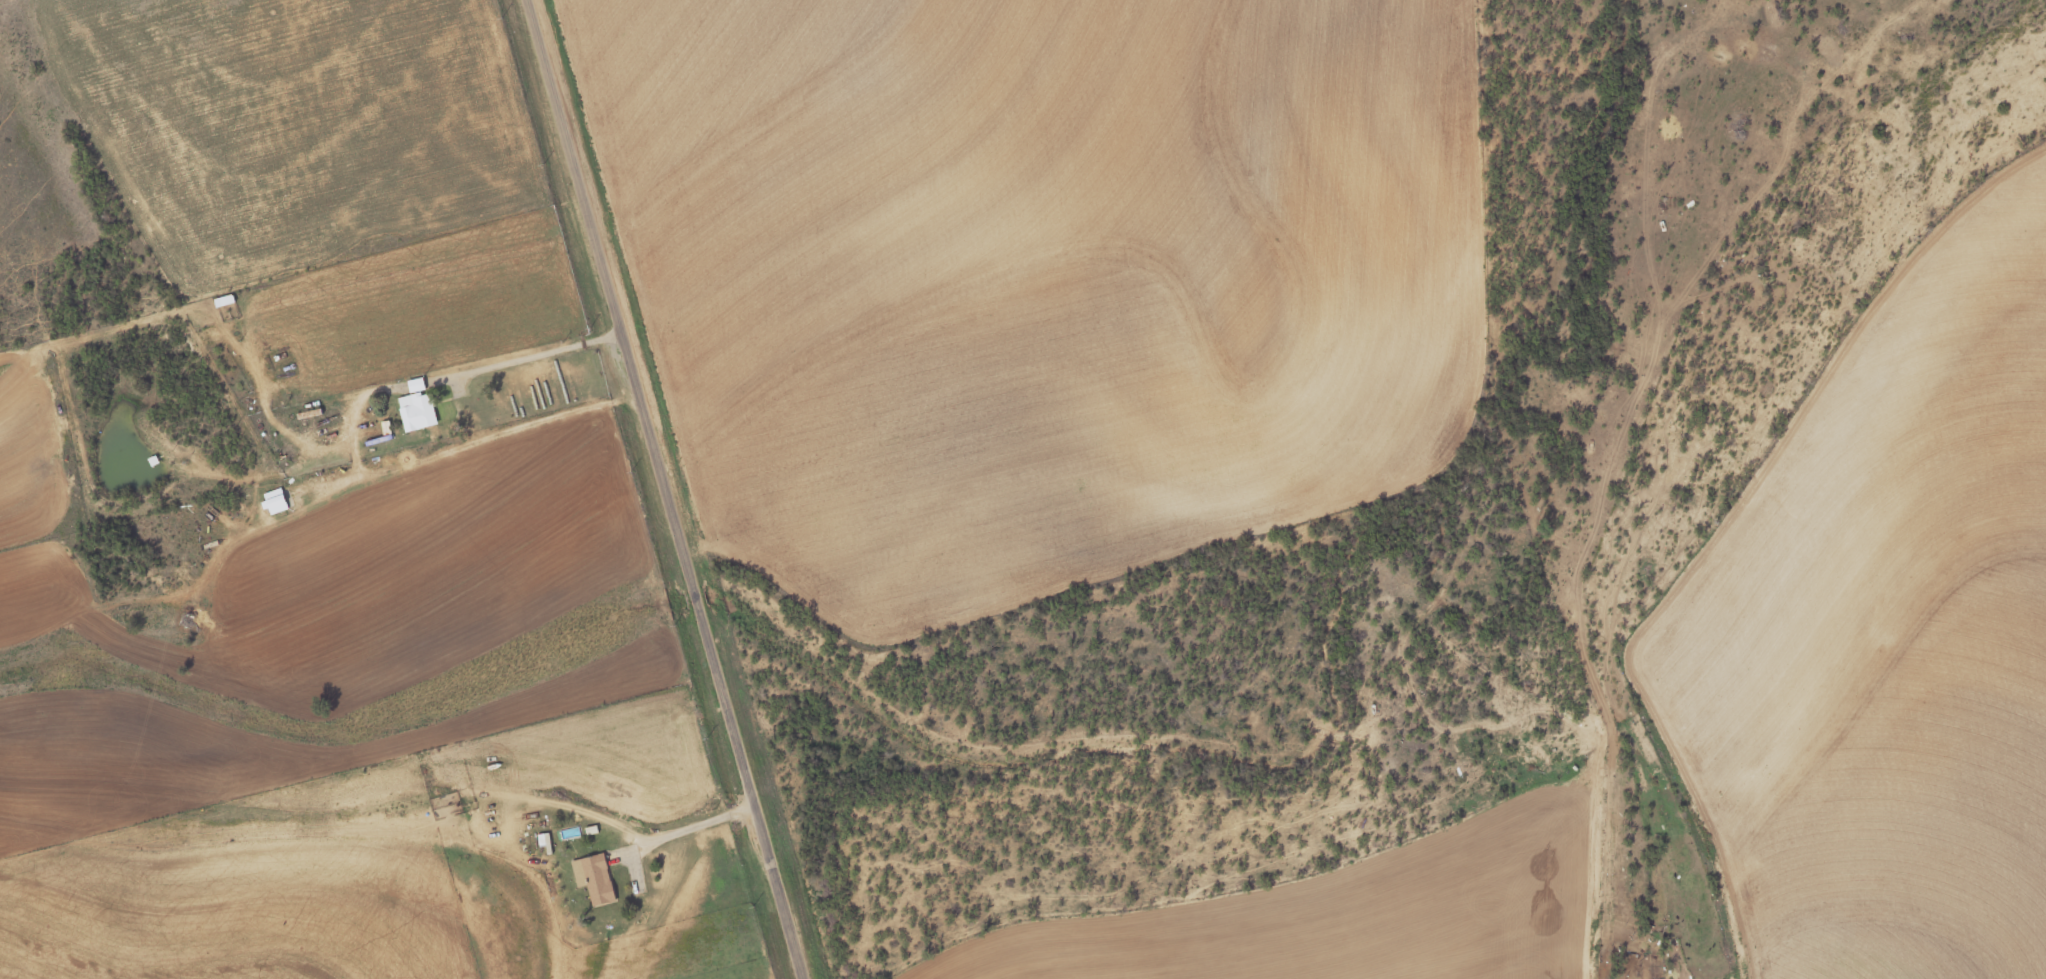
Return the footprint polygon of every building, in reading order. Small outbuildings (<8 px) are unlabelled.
[(539,846),(546,845),(547,853),(553,853),(551,832),(538,833),(539,846)] [(576,859),(579,872),(584,870),(593,906),(616,900),(604,852),(576,859)]
